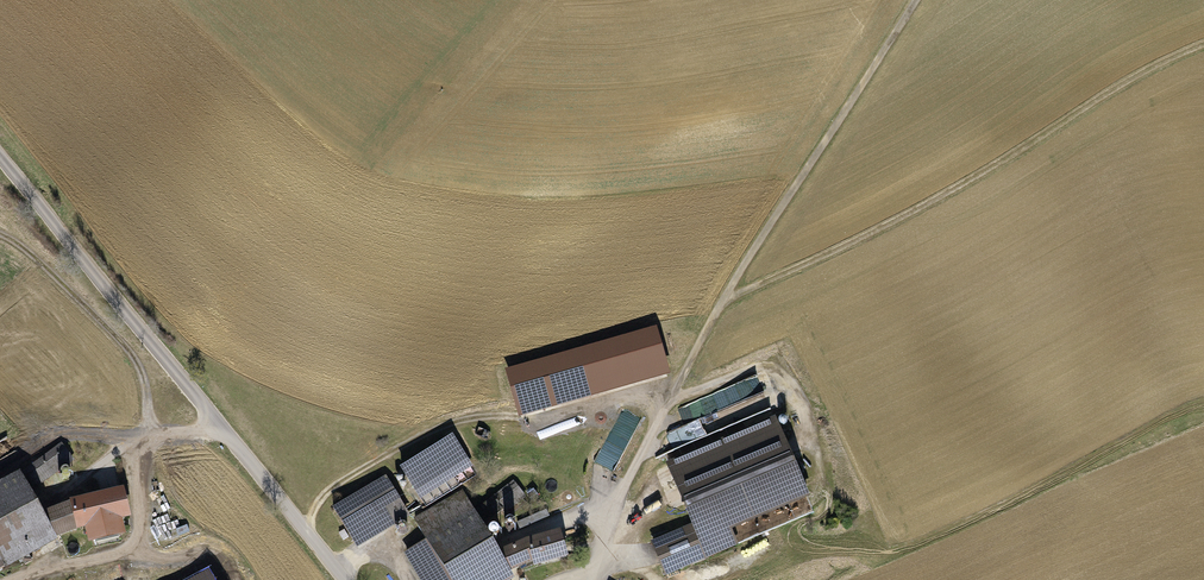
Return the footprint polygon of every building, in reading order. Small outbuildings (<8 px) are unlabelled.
[(518,406),(664,365),(654,331),(509,372),(518,406)] [(164,420),(185,417),(184,410),(163,414),(164,420)] [(623,411),(612,437),(631,444),(642,418),(623,411)] [(774,420),(668,465),(694,525),(653,543),(667,574),(709,557),(702,541),(807,497),(774,420)] [(452,437),(402,469),(416,490),(413,492),(423,509),(479,473),(469,457),(466,459),(452,437)] [(62,444),(19,475),(29,492),(46,480),(45,479),(72,459),(62,444)] [(0,486),(0,569),(21,558),(24,565),(31,561),(28,554),(30,552),(26,546),(51,533),(75,523),(71,505),(42,517),(29,492),(19,475),(0,486)] [(385,477),(333,508),(353,541),(405,510),(385,477)] [(415,520),(426,541),(407,553),(423,579),(491,579),(508,570),(532,560),(534,565),(566,556),(560,532),(528,541),(528,543),(498,554),(479,521),(498,506),(504,513),(525,496),(513,482),(474,513),(463,492),(415,520)] [(71,504),(71,505),(75,523),(77,528),(87,526),(90,540),(122,533),(118,518),(128,516),(123,494),(104,498),(104,496),(71,504)] [(517,523),(520,529),(549,517),(546,510),(517,523)]
